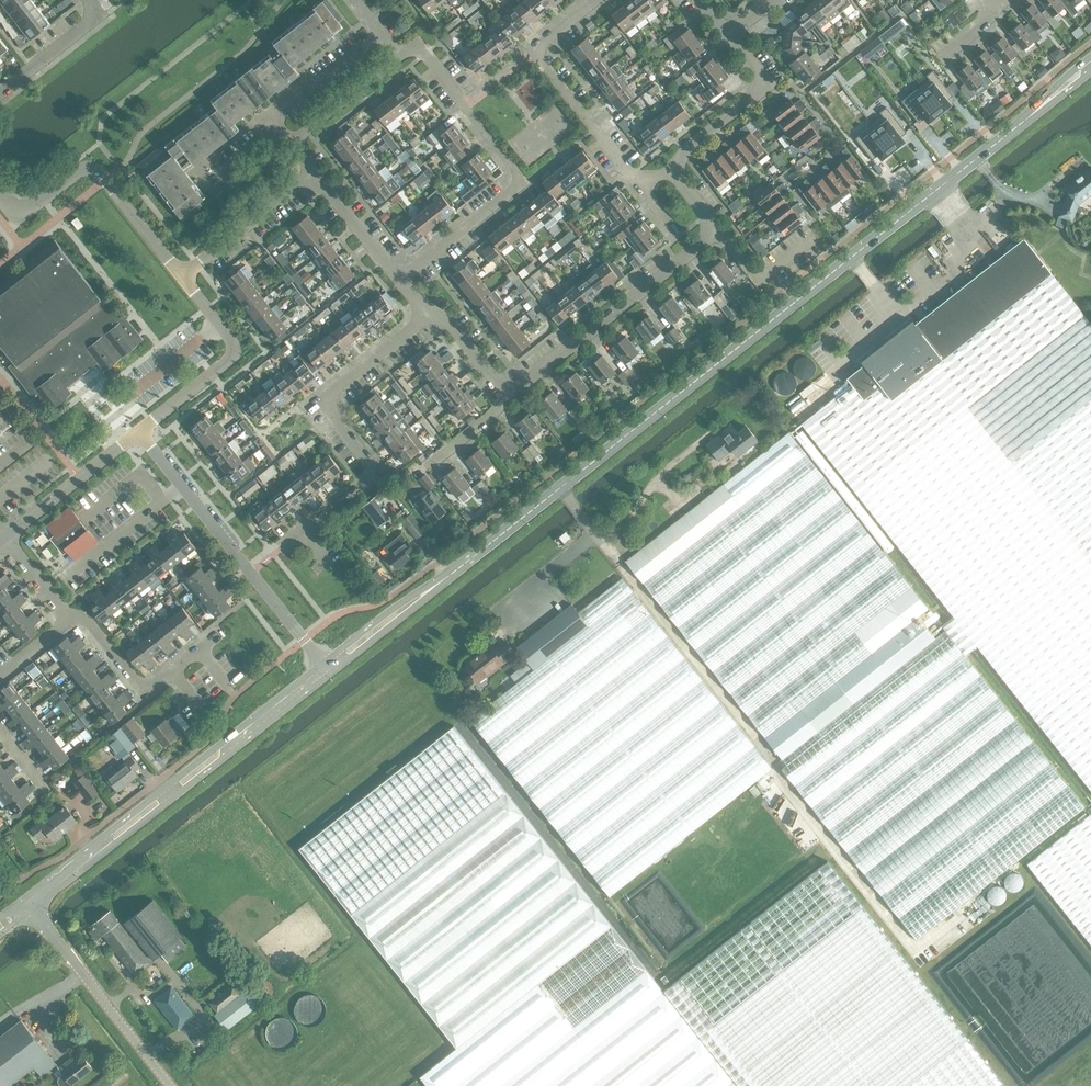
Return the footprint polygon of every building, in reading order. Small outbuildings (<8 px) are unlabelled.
[(4,6),(10,14),(28,0),(11,0),(4,6)] [(32,0),(28,0),(10,14),(17,23),(37,7),(32,0)] [(291,64),(327,36),(333,31),(341,25),(335,17),(339,14),(328,0),(324,0),(314,8),(272,41),(275,45),(254,62),(257,67),(213,102),(217,108),(177,140),(173,136),(136,166),(158,194),(163,190),(182,215),(179,217),(183,222),(203,206),(200,202),(204,199),(197,190),(174,161),(185,152),(195,165),(237,132),(230,123),(274,88),(278,92),(300,75),(291,64)] [(429,13),(438,5),(434,0),(418,0),(429,13)] [(527,23),(532,18),(535,21),(539,18),(525,0),(523,0),(515,7),(527,23)] [(539,18),(543,15),(541,12),(546,8),(540,0),(525,0),(539,18)] [(632,0),(630,0),(622,7),(619,3),(636,25),(646,18),(632,0)] [(648,0),(632,0),(646,18),(656,10),(648,0)] [(665,0),(648,0),(656,10),(666,2),(665,0)] [(829,0),(815,0),(814,1),(830,21),(839,14),(829,0)] [(849,0),(829,0),(839,14),(845,20),(849,17),(843,10),(852,4),(849,0)] [(908,0),(901,6),(904,10),(911,4),(908,0)] [(1063,8),(1056,0),(1040,0),(1048,10),(1043,14),(1054,28),(1060,24),(1053,16),(1063,8)] [(1072,16),(1078,12),(1074,7),(1083,0),(1060,0),(1072,16)] [(480,5),(477,1),(470,7),(473,11),(480,5)] [(830,21),(814,1),(805,8),(822,30),(821,28),(830,21)] [(502,10),(505,14),(520,33),(525,30),(522,27),(527,23),(515,7),(511,3),(502,10)] [(618,10),(611,15),(626,33),(636,25),(619,3),(615,6),(618,10)] [(897,14),(900,11),(895,4),(891,7),(897,14)] [(911,4),(904,10),(907,13),(914,8),(911,4)] [(1036,29),(1046,22),(1032,4),(1022,12),(1031,24),(1026,28),(1037,42),(1042,37),(1036,29)] [(44,15),(37,7),(17,23),(24,31),(44,15)] [(473,11),(470,7),(463,13),(466,17),(473,11)] [(897,14),(891,7),(887,10),(893,17),(897,14)] [(485,12),(482,8),(475,13),(478,17),(485,12)] [(783,38),(801,41),(802,36),(813,27),(818,33),(822,30),(805,8),(795,15),(797,18),(785,27),(783,38)] [(878,12),(886,22),(891,18),(883,8),(878,12)] [(909,16),(915,23),(920,19),(914,12),(909,16)] [(475,13),(468,19),(471,23),(478,17),(475,13)] [(496,21),(513,42),(509,37),(514,33),(516,36),(520,33),(505,14),(496,21)] [(51,24),(44,15),(24,31),(30,39),(51,24)] [(458,16),(451,22),(454,26),(462,20),(458,16)] [(900,19),(878,37),(879,37),(884,44),(901,30),(906,26),(900,19)] [(6,31),(8,30),(12,27),(7,20),(2,24),(6,31)] [(596,27),(591,20),(585,25),(590,31),(596,27)] [(1088,34),(1090,32),(1090,22),(1089,20),(1082,26),(1088,34)] [(491,34),(506,53),(510,49),(508,46),(513,42),(496,21),(496,22),(500,27),(491,34)] [(671,21),(667,24),(671,29),(675,26),(671,21)] [(444,27),(447,31),(454,26),(451,22),(444,27)] [(467,26),(464,22),(456,28),(459,32),(467,26)] [(1024,49),(1033,41),(1019,23),(1009,31),(1018,43),(1013,47),(1022,58),(1027,53),(1024,49)] [(671,29),(667,24),(663,27),(667,32),(671,29)] [(610,29),(613,33),(618,29),(615,25),(610,29)] [(864,27),(856,33),(862,41),(870,35),(864,27)] [(452,38),(459,32),(456,28),(449,34),(452,38)] [(696,38),(688,28),(679,36),(675,31),(664,39),(671,50),(677,46),(680,50),(696,38)] [(19,35),(14,29),(9,32),(13,40),(19,35)] [(618,29),(613,33),(616,37),(621,33),(618,29)] [(1084,33),(1077,38),(1080,41),(1087,36),(1084,33)] [(482,41),(494,57),(499,53),(502,56),(506,53),(491,34),(482,41)] [(25,44),(25,43),(20,37),(16,41),(20,48),(25,44)] [(586,37),(571,49),(579,59),(594,47),(586,37)] [(879,37),(861,52),(866,58),(884,44),(879,37)] [(992,45),(996,50),(997,52),(992,56),(991,54),(1008,77),(1014,72),(1007,63),(1016,55),(1002,37),(992,45)] [(8,49),(0,38),(0,56),(8,49)] [(653,38),(649,41),(654,47),(658,44),(653,38)] [(699,61),(701,59),(697,54),(704,48),(702,46),(703,45),(703,43),(701,40),(699,40),(698,40),(696,38),(680,50),(678,52),(681,58),(677,61),(685,71),(687,70),(699,61)] [(782,50),(791,61),(791,62),(789,63),(797,73),(819,55),(816,51),(812,54),(810,56),(801,46),(801,41),(783,38),(782,50)] [(856,46),(851,39),(847,42),(852,49),(856,46)] [(489,61),(494,57),(482,41),(472,49),(487,67),(492,64),(489,61)] [(654,47),(649,41),(645,44),(650,50),(654,47)] [(1050,54),(1056,61),(1071,49),(1065,41),(1050,54)] [(852,49),(847,42),(843,45),(848,52),(852,49)] [(821,44),(815,48),(819,55),(826,50),(821,44)] [(625,49),(628,53),(634,48),(631,45),(625,49)] [(579,59),(581,61),(587,69),(602,57),(594,47),(579,59)] [(634,48),(628,53),(631,57),(637,52),(634,48)] [(483,71),(487,67),(472,49),(463,55),(460,52),(455,56),(465,69),(470,65),(475,72),(481,68),(483,71)] [(975,59),(981,66),(982,68),(977,72),(987,85),(1003,73),(1000,69),(985,51),(975,59)] [(819,55),(797,73),(805,83),(807,81),(809,84),(812,81),(822,72),(816,64),(822,59),(819,55)] [(595,79),(610,67),(615,63),(610,67),(602,57),(587,69),(595,79)] [(701,59),(699,61),(687,70),(691,75),(695,79),(697,77),(701,82),(721,66),(713,57),(704,64),(701,59)] [(643,67),(646,71),(652,66),(649,62),(643,67)] [(618,77),(621,75),(623,73),(615,63),(610,67),(595,79),(602,89),(618,77)] [(972,90),(982,82),(968,64),(958,72),(965,82),(960,86),(970,99),(976,94),(972,90)] [(1035,72),(1039,77),(1047,70),(1043,65),(1035,72)] [(649,74),(655,70),(652,66),(646,71),(649,74)] [(708,101),(724,89),(720,84),(729,76),(721,66),(701,82),(705,87),(700,91),(708,101)] [(929,79),(919,88),(939,113),(950,105),(947,100),(953,96),(933,70),(926,75),(929,79)] [(828,90),(839,81),(831,72),(821,80),(828,90)] [(610,99),(626,87),(629,85),(621,75),(618,77),(602,89),(610,99)] [(404,86),(416,102),(420,107),(430,98),(414,78),(404,86)] [(1023,81),(1017,87),(1021,92),(1028,87),(1023,81)] [(951,88),(949,90),(953,96),(960,90),(954,83),(949,86),(951,88)] [(655,84),(652,87),(656,93),(660,90),(655,84)] [(618,109),(634,97),(637,95),(629,85),(626,87),(610,99),(618,109)] [(404,86),(394,94),(406,109),(416,102),(404,86)] [(656,93),(652,87),(648,90),(652,96),(656,93)] [(919,88),(908,97),(914,105),(911,107),(908,110),(919,123),(925,118),(928,122),(939,113),(919,88)] [(1008,93),(999,99),(1004,106),(1013,100),(1008,93)] [(394,94),(384,102),(396,117),(406,109),(394,94)] [(795,106),(794,103),(789,98),(772,112),(779,122),(804,103),(800,99),(797,102),(797,105),(795,106)] [(640,106),(636,100),(632,103),(636,109),(640,106)] [(668,108),(680,124),(690,116),(678,100),(668,108)] [(384,102),(374,110),(386,126),(396,117),(384,102)] [(1004,107),(1000,102),(986,113),(991,118),(1004,107)] [(632,112),(636,109),(632,103),(628,106),(632,112)] [(807,107),(804,103),(779,122),(787,132),(805,118),(799,110),(800,109),(803,109),(807,107)] [(883,116),(872,125),(893,150),(904,141),(901,137),(907,133),(906,132),(897,121),(896,119),(886,107),(880,112),(883,116)] [(658,116),(670,131),(680,124),(668,108),(658,116)] [(660,139),(670,131),(658,116),(653,120),(650,117),(645,121),(660,139)] [(430,120),(435,126),(439,122),(434,117),(430,120)] [(374,127),(380,122),(377,118),(371,123),(374,127)] [(805,118),(787,132),(782,135),(790,145),(794,141),(819,122),(816,118),(812,121),(812,124),(811,125),(805,118)] [(631,129),(623,119),(618,123),(626,133),(631,129)] [(435,126),(430,120),(427,123),(431,129),(435,126)] [(646,143),(650,147),(660,139),(645,121),(641,124),(643,127),(638,132),(646,143)] [(380,122),(374,127),(377,131),(383,126),(380,122)] [(446,145),(461,133),(463,132),(455,122),(444,131),(440,126),(426,136),(434,146),(442,140),(446,145)] [(822,126),(819,122),(794,141),(802,151),(820,137),(814,129),(815,128),(818,129),(822,126)] [(751,132),(745,125),(741,128),(744,132),(744,134),(746,136),(741,140),(754,157),(758,162),(768,154),(751,132)] [(861,133),(855,138),(862,146),(872,160),(878,155),(881,159),(893,150),(872,125),(861,133)] [(332,143),(340,153),(360,137),(352,127),(332,143)] [(757,129),(752,133),(757,139),(761,137),(762,135),(757,129)] [(462,149),(469,143),(471,142),(463,132),(461,133),(446,145),(450,150),(444,154),(452,164),(463,156),(466,154),(462,149)] [(417,144),(421,141),(417,135),(413,138),(417,144)] [(348,163),(363,151),(359,146),(363,143),(360,139),(361,138),(360,137),(340,153),(348,163)] [(745,164),(754,157),(741,140),(733,145),(732,144),(733,141),(730,137),(726,140),(745,164)] [(387,143),(390,147),(395,142),(392,138),(387,143)] [(417,144),(413,138),(409,141),(413,147),(417,144)] [(722,155),(735,172),(745,164),(726,140),(722,143),(725,147),(728,147),(729,149),(722,155)] [(393,150),(398,146),(395,142),(390,147),(393,150)] [(638,149),(642,154),(642,153),(650,147),(646,143),(638,149)] [(771,145),(765,149),(769,154),(774,149),(771,145)] [(841,162),(855,180),(865,172),(846,148),(842,151),(845,155),(848,155),(849,156),(841,162)] [(582,150),(572,158),(587,177),(597,169),(595,166),(582,150)] [(356,173),(371,161),(376,157),(373,153),(368,157),(363,151),(348,163),(356,173)] [(711,152),(707,155),(726,180),(735,172),(722,155),(714,161),(713,159),(713,156),(711,152)] [(466,154),(463,156),(452,164),(460,174),(465,170),(469,175),(485,163),(477,153),(470,159),(466,154)] [(726,180),(707,155),(703,158),(706,162),(709,163),(710,164),(703,170),(716,187),(726,180)] [(405,161),(407,164),(413,160),(410,156),(405,161)] [(363,183),(379,171),(374,165),(379,161),(376,157),(371,161),(356,173),(363,183)] [(572,158),(562,166),(577,185),(587,177),(572,158)] [(416,164),(413,160),(407,164),(410,168),(416,164)] [(827,163),(846,187),(850,193),(850,192),(846,187),(855,180),(841,162),(834,168),(833,167),(833,164),(830,160),(827,163)] [(493,173),(485,163),(469,175),(473,180),(468,184),(476,194),(487,185),(483,180),(493,173)] [(850,193),(846,187),(827,163),(823,166),(826,170),(829,170),(830,171),(822,177),(836,195),(840,200),(850,193)] [(407,164),(401,169),(404,173),(410,168),(407,164)] [(562,166),(552,174),(567,192),(577,185),(562,166)] [(1065,187),(1068,191),(1059,216),(1071,221),(1078,203),(1090,193),(1090,167),(1090,166),(1065,187)] [(379,171),(363,183),(371,193),(387,181),(379,171)] [(432,171),(426,176),(431,181),(436,177),(432,171)] [(542,182),(548,189),(557,201),(557,200),(567,192),(552,174),(542,182)] [(840,200),(836,195),(822,177),(815,183),(814,182),(814,179),(811,175),(807,178),(812,185),(831,208),(840,200)] [(391,177),(387,181),(371,193),(379,203),(400,187),(391,177)] [(417,177),(413,180),(418,185),(421,182),(417,177)] [(812,185),(807,178),(803,182),(806,185),(809,185),(810,187),(803,193),(816,211),(826,203),(830,208),(831,208),(812,185)] [(766,179),(760,184),(761,185),(763,188),(770,183),(766,179)] [(418,185),(413,180),(410,183),(414,188),(418,185)] [(754,196),(761,206),(786,187),(782,183),(779,186),(778,189),(777,190),(771,183),(754,196)] [(761,185),(751,192),(754,195),(763,188),(761,185)] [(600,186),(596,189),(601,195),(604,192),(600,186)] [(769,216),(786,202),(780,194),(782,193),(785,194),(789,191),(786,187),(761,206),(769,216)] [(538,197),(550,213),(553,216),(563,208),(557,200),(557,201),(548,189),(538,197)] [(601,195),(596,189),(592,192),(597,198),(601,195)] [(607,193),(591,206),(599,216),(604,212),(608,217),(611,215),(629,201),(620,191),(611,198),(607,193)] [(398,201),(402,198),(398,193),(394,196),(398,201)] [(744,193),(741,195),(746,203),(749,200),(744,193)] [(431,203),(444,218),(454,210),(442,194),(431,203)] [(398,201),(394,196),(390,199),(394,204),(398,201)] [(553,216),(550,213),(538,197),(528,205),(543,224),(553,216)] [(634,220),(630,215),(636,211),(629,201),(611,215),(615,220),(609,224),(613,228),(611,230),(615,235),(634,220)] [(581,210),(584,207),(580,202),(576,205),(581,210)] [(732,202),(728,205),(733,212),(738,209),(732,202)] [(792,210),(786,202),(769,216),(776,225),(801,206),(798,202),(794,205),(794,209),(792,210)] [(421,210),(434,226),(444,218),(431,203),(421,210)] [(518,213),(530,228),(533,232),(543,224),(528,205),(518,213)] [(581,210),(576,205),(573,207),(577,213),(581,210)] [(776,225),(784,235),(802,222),(795,214),(797,213),(800,213),(804,210),(801,206),(776,225)] [(530,228),(518,213),(515,209),(511,213),(514,216),(508,220),(521,236),(524,240),(534,233),(533,232),(530,228)] [(412,218),(424,234),(434,226),(421,210),(412,218)] [(385,211),(379,216),(384,222),(390,218),(385,211)] [(866,216),(863,212),(854,218),(858,223),(866,216)] [(315,225),(307,215),(292,227),(300,237),(315,225)] [(77,218),(71,222),(77,231),(83,227),(77,218)] [(413,242),(414,242),(424,234),(412,218),(401,226),(413,242)] [(496,224),(511,243),(521,236),(508,220),(499,228),(496,224)] [(634,220),(615,235),(619,241),(624,237),(632,247),(634,245),(650,232),(652,231),(644,221),(638,225),(634,220)] [(495,231),(489,236),(488,236),(501,252),(511,243),(496,224),(492,227),(495,231)] [(323,235),(315,225),(300,237),(308,247),(323,235)] [(579,227),(575,230),(580,236),(584,233),(579,227)] [(571,231),(567,234),(572,239),(575,236),(571,231)] [(631,255),(634,259),(630,262),(635,268),(655,252),(651,247),(658,242),(650,232),(634,245),(638,249),(631,255)] [(572,239),(567,234),(564,237),(568,242),(572,239)] [(331,245),(323,235),(308,247),(315,257),(331,245)] [(914,324),(941,359),(890,399),(863,364),(845,378),(851,385),(801,425),(812,439),(955,618),(943,627),(945,630),(946,630),(963,652),(974,643),(1090,790),(1090,324),(1023,238),(914,324)] [(97,363),(104,371),(144,339),(104,290),(98,295),(55,239),(0,283),(0,344),(14,361),(8,366),(39,405),(45,401),(51,408),(72,392),(67,386),(97,363)] [(574,242),(578,247),(582,244),(577,239),(574,242)] [(758,240),(751,245),(756,251),(763,246),(758,240)] [(273,242),(267,247),(271,251),(276,246),(273,242)] [(578,247),(574,242),(570,245),(574,250),(578,247)] [(489,262),(493,259),(499,254),(491,244),(482,252),(489,262)] [(339,255),(331,245),(315,257),(323,267),(339,255)] [(552,255),(556,252),(551,246),(548,249),(552,255)] [(552,255),(548,249),(544,252),(548,258),(552,255)] [(499,254),(493,259),(496,263),(502,258),(499,254)] [(558,254),(554,257),(558,263),(562,260),(558,254)] [(267,263),(273,259),(270,255),(264,260),(267,263)] [(347,265),(339,255),(323,267),(331,277),(347,265)] [(554,257),(550,260),(555,266),(558,263),(554,257)] [(283,267),(289,262),(286,258),(280,263),(283,267)] [(460,285),(476,272),(481,269),(472,258),(452,274),(460,285)] [(273,259),(267,263),(270,267),(276,263),(273,259)] [(722,287),(735,277),(721,260),(708,271),(722,287)] [(595,269),(608,284),(618,276),(606,261),(595,269)] [(283,267),(286,271),(292,266),(289,262),(283,267)] [(532,262),(528,265),(532,270),(536,267),(532,262)] [(355,275),(347,265),(331,277),(339,287),(355,275)] [(532,270),(528,265),(524,268),(529,273),(532,270)] [(617,267),(613,270),(621,279),(625,276),(617,267)] [(240,268),(225,280),(233,290),(248,278),(240,268)] [(585,277),(598,292),(608,284),(595,269),(585,277)] [(506,275),(509,278),(515,274),(512,270),(506,275)] [(535,273),(539,278),(543,275),(538,270),(535,273)] [(476,272),(460,285),(468,294),(484,282),(476,272)] [(288,273),(286,275),(282,277),(286,281),(291,277),(288,273)] [(535,273),(531,276),(535,281),(539,278),(535,273)] [(515,274),(509,278),(512,282),(518,278),(515,274)] [(286,281),(288,285),(294,280),(291,277),(286,281)] [(576,284),(588,300),(598,292),(585,277),(576,284)] [(248,278),(233,290),(241,300),(256,288),(248,278)] [(299,286),(305,282),(301,278),(296,283),(299,286)] [(360,288),(368,282),(365,278),(357,284),(360,288)] [(698,306),(711,296),(697,279),(685,290),(698,306)] [(299,286),(302,290),(307,286),(305,282),(299,286)] [(484,282),(468,294),(476,304),(491,292),(484,282)] [(357,284),(350,290),(353,293),(360,288),(357,284)] [(566,292),(578,308),(588,300),(576,284),(566,292)] [(256,288),(241,300),(249,310),(264,298),(256,288)] [(291,288),(284,293),(287,296),(291,293),(293,291),(291,288)] [(726,303),(731,299),(723,289),(717,293),(726,303)] [(522,294),(525,298),(530,294),(527,290),(522,294)] [(491,292),(476,304),(484,314),(499,302),(491,292)] [(556,300),(568,316),(578,308),(566,292),(556,300)] [(339,299),(342,303),(349,297),(346,293),(339,299)] [(371,301),(385,320),(390,316),(387,313),(393,309),(380,293),(371,301)] [(717,293),(713,297),(721,307),(726,303),(717,293)] [(299,303),(304,298),(301,294),(295,299),(299,303)] [(528,302),(533,297),(530,294),(525,298),(528,302)] [(672,323),(677,319),(685,313),(672,296),(659,306),(672,323)] [(264,298),(249,310),(256,320),(272,308),(264,298)] [(304,298),(299,303),(301,307),(307,302),(304,298)] [(315,307),(320,302),(317,298),(312,303),(315,307)] [(339,299),(332,304),(335,308),(342,303),(339,299)] [(731,299),(726,303),(736,317),(742,313),(731,299)] [(558,324),(558,323),(568,316),(556,300),(545,308),(558,324)] [(361,308),(374,324),(379,320),(381,323),(385,320),(371,301),(361,308)] [(499,302),(484,314),(491,324),(507,312),(499,302)] [(323,317),(330,311),(327,307),(320,313),(323,317)] [(272,308),(256,320),(264,330),(280,318),(272,308)] [(352,315),(367,334),(371,331),(369,328),(374,324),(361,308),(352,315)] [(546,313),(543,309),(537,314),(540,318),(546,313)] [(507,312),(491,324),(499,334),(515,322),(507,312)] [(320,313),(313,319),(316,323),(323,317),(320,313)] [(546,313),(540,318),(543,321),(549,317),(546,313)] [(343,323),(355,339),(361,334),(363,337),(367,334),(352,315),(343,323)] [(661,331),(648,315),(635,325),(648,342),(661,331)] [(280,318),(264,330),(272,340),(288,328),(280,318)] [(941,359),(914,324),(911,321),(885,342),(883,339),(879,343),(881,345),(860,361),(863,364),(890,399),(941,359)] [(305,332),(312,326),(309,322),(302,328),(305,332)] [(515,322),(499,334),(507,344),(523,332),(515,322)] [(350,343),(355,339),(343,323),(333,330),(348,349),(353,346),(350,343)] [(675,327),(669,331),(677,342),(683,337),(675,327)] [(302,328),(294,333),(297,337),(305,332),(302,328)] [(324,337),(337,353),(342,349),(344,352),(348,349),(333,330),(324,337)] [(669,331),(664,335),(672,345),(677,342),(669,331)] [(523,332),(507,344),(515,354),(531,342),(523,332)] [(337,353),(324,337),(323,335),(313,343),(330,364),(334,360),(332,357),(337,353)] [(639,353),(625,336),(612,347),(625,363),(639,353)] [(305,346),(300,350),(315,370),(317,368),(318,368),(323,364),(325,367),(330,364),(313,343),(306,348),(305,346)] [(287,344),(279,350),(283,354),(290,348),(287,344)] [(415,363),(422,372),(441,357),(438,353),(435,356),(430,350),(426,354),(422,349),(409,360),(412,365),(415,363)] [(283,354),(279,350),(272,356),(275,360),(283,354)] [(293,367),(308,386),(312,383),(310,380),(315,376),(312,372),(315,370),(300,350),(302,353),(297,357),(300,362),(293,367)] [(602,383),(616,373),(602,355),(588,366),(602,383)] [(812,366),(812,365),(812,361),(809,358),(806,356),(804,356),(802,355),(798,357),(796,359),(794,362),(793,365),(794,369),(796,372),(799,373),(802,375),(806,374),(808,373),(810,372),(812,369),(812,366)] [(445,369),(441,364),(444,361),(441,357),(422,372),(430,381),(445,369)] [(264,368),(271,363),(268,359),(261,365),(264,368)] [(264,368),(261,365),(254,370),(257,374),(264,368)] [(304,390),(308,386),(293,367),(284,375),(297,391),(302,387),(304,390)] [(631,382),(636,377),(628,367),(623,371),(631,382)] [(432,394),(437,390),(455,376),(452,372),(449,375),(445,369),(430,381),(425,385),(432,394)] [(649,371),(648,375),(650,377),(653,378),(656,376),(657,373),(655,370),(652,369),(649,371)] [(623,371),(618,375),(626,386),(631,382),(623,371)] [(589,389),(575,372),(562,383),(575,400),(589,389)] [(792,381),(791,377),(789,374),(786,372),(782,372),(778,373),(775,375),(773,378),(772,381),(773,385),(775,388),(778,390),(781,391),(785,390),(787,389),(789,388),(791,385),(792,381)] [(246,383),(253,378),(249,374),(243,379),(246,383)] [(275,382),(290,401),(294,398),(291,395),(297,391),(284,375),(275,382)] [(408,384),(402,376),(398,379),(404,387),(408,384)] [(444,400),(460,387),(456,383),(459,380),(455,376),(437,390),(444,400)] [(638,376),(636,377),(631,382),(640,393),(648,388),(638,376)] [(246,383),(243,379),(235,385),(238,389),(246,383)] [(397,392),(401,388),(396,381),(392,384),(397,392)] [(285,404),(290,401),(275,382),(265,389),(278,405),(283,401),(285,404)] [(252,392),(256,397),(271,415),(275,412),(273,409),(278,405),(265,389),(262,384),(252,392)] [(404,387),(409,394),(413,391),(408,384),(404,387)] [(802,398),(813,390),(814,389),(810,384),(798,393),(802,398)] [(364,418),(383,403),(388,399),(385,401),(374,387),(360,398),(364,403),(360,406),(364,411),(361,413),(364,418)] [(464,393),(460,387),(444,400),(452,409),(470,394),(467,391),(464,393)] [(397,392),(403,399),(407,396),(401,388),(397,392)] [(553,420),(566,410),(552,391),(538,402),(553,420)] [(474,406),(470,401),(473,399),(470,394),(452,409),(459,419),(474,406)] [(422,402),(417,395),(413,398),(419,405),(422,402)] [(249,417),(254,413),(259,420),(264,416),(267,419),(271,415),(256,397),(247,404),(245,401),(240,405),(249,417)] [(375,424),(390,412),(395,408),(388,399),(383,403),(364,418),(367,422),(371,419),(375,424)] [(412,410),(416,407),(410,400),(406,403),(412,410)] [(10,422),(7,419),(11,415),(0,401),(0,430),(10,422)] [(231,411),(235,408),(229,401),(225,404),(231,411)] [(419,405),(424,412),(428,409),(422,402),(419,405)] [(581,418),(586,414),(578,403),(573,407),(581,418)] [(416,407),(412,410),(418,417),(422,414),(416,407)] [(573,407),(568,411),(579,425),(584,421),(581,418),(573,407)] [(240,416),(235,408),(231,411),(236,419),(240,416)] [(395,408),(390,412),(375,424),(379,430),(376,432),(379,436),(403,417),(395,408)] [(441,411),(434,416),(437,421),(444,415),(441,411)] [(542,429),(529,412),(516,423),(529,440),(542,429)] [(433,424),(437,420),(431,413),(427,416),(433,424)] [(214,424),(206,414),(191,427),(195,432),(192,435),(195,439),(214,424)] [(389,443),(405,431),(410,427),(403,417),(379,436),(382,440),(385,438),(389,443)] [(427,429),(430,425),(425,418),(421,422),(427,429)] [(245,430),(249,427),(243,419),(239,422),(245,430)] [(433,424),(439,431),(443,428),(437,420),(433,424)] [(219,421),(214,424),(195,439),(198,443),(202,441),(206,446),(221,434),(226,430),(219,421)] [(427,429),(432,436),(436,433),(430,425),(427,429)] [(722,436),(721,435),(721,433),(706,445),(717,458),(732,446),(739,454),(757,440),(746,426),(738,433),(732,426),(726,431),(727,432),(722,436)] [(245,430),(251,437),(255,434),(249,427),(245,430)] [(394,455),(412,440),(417,436),(410,427),(405,431),(389,443),(393,448),(390,451),(394,455)] [(518,448),(505,431),(492,442),(505,459),(518,448)] [(1085,807),(963,652),(946,630),(945,630),(936,638),(919,617),(928,609),(789,431),(625,561),(782,759),(777,763),(916,940),(1085,807)] [(221,434),(206,446),(210,451),(206,453),(210,457),(229,443),(221,434)] [(417,436),(412,440),(394,455),(397,459),(400,457),(404,462),(425,446),(417,436)] [(260,448),(264,445),(258,438),(254,441),(260,449),(260,448)] [(305,444),(309,448),(316,442),(313,438),(305,444)] [(229,443),(210,457),(213,462),(216,459),(220,464),(236,452),(241,448),(234,439),(229,443)] [(301,454),(308,448),(302,441),(295,446),(301,454)] [(534,458),(540,454),(532,443),(526,447),(534,458)] [(271,451),(265,444),(264,445),(260,448),(265,455),(271,451)] [(430,447),(425,452),(428,456),(434,452),(430,447)] [(526,447),(521,452),(529,462),(534,458),(526,447)] [(492,465),(479,448),(466,459),(479,476),(492,465)] [(236,452),(220,464),(224,470),(221,472),(224,476),(243,461),(236,452)] [(290,463),(297,457),(294,453),(287,459),(290,463)] [(319,461),(333,480),(338,477),(336,474),(341,470),(328,454),(319,461)] [(243,461),(224,476),(228,480),(231,478),(235,483),(251,471),(256,467),(248,457),(243,461)] [(287,459),(280,464),(280,465),(283,469),(290,463),(287,459)] [(333,480),(319,461),(310,468),(309,469),(322,485),(327,480),(329,483),(333,480)] [(273,464),(266,470),(272,478),(279,472),(273,464)] [(322,485),(309,469),(310,468),(306,464),(302,467),(304,469),(298,474),(300,476),(315,495),(319,491),(317,489),(322,485)] [(537,466),(532,470),(534,474),(540,470),(537,466)] [(457,497),(470,486),(455,467),(442,478),(457,497)] [(272,478),(266,470),(258,476),(261,479),(264,483),(272,478)] [(428,490),(434,485),(425,474),(419,479),(428,490)] [(315,495),(300,476),(291,483),(304,499),(309,495),(311,498),(315,495)] [(485,494),(490,490),(482,479),(477,483),(485,494)] [(260,487),(257,482),(250,488),(253,492),(260,487)] [(282,490),(297,509),(301,506),(298,503),(304,499),(291,483),(282,490)] [(477,483),(471,487),(480,498),(485,494),(477,483)] [(246,498),(253,492),(250,488),(243,494),(246,498)] [(292,513),(297,509),(282,490),(272,498),(285,514),(290,510),(292,513)] [(429,491),(415,502),(432,522),(445,511),(429,491)] [(381,492),(374,497),(379,503),(386,498),(381,492)] [(263,505),(278,524),(282,521),(280,518),(285,514),(272,498),(263,505)] [(77,511),(83,507),(78,500),(72,505),(77,511)] [(274,527),(278,524),(263,505),(254,513),(266,529),(272,524),(274,527)] [(67,550),(75,560),(98,542),(88,530),(87,531),(78,520),(79,519),(70,507),(47,525),(55,535),(52,538),(63,553),(67,550)] [(468,510),(462,514),(467,522),(473,517),(468,510)] [(410,513),(402,520),(416,539),(425,532),(410,513)] [(464,519),(458,523),(463,529),(469,525),(464,519)] [(186,555),(196,548),(185,533),(179,537),(173,529),(169,532),(186,555)] [(186,555),(169,532),(165,536),(171,544),(166,548),(177,563),(186,555)] [(402,533),(384,547),(390,554),(388,556),(397,568),(410,558),(405,552),(407,550),(408,552),(413,548),(402,534),(402,533)] [(177,563),(166,548),(161,552),(155,544),(151,548),(168,570),(177,563)] [(168,570),(151,548),(146,551),(152,558),(147,562),(159,577),(168,570)] [(159,577),(147,562),(142,567),(136,559),(132,562),(149,585),(159,577)] [(149,585),(132,562),(128,566),(133,573),(128,577),(140,592),(149,585)] [(200,566),(186,578),(193,588),(215,571),(212,567),(205,572),(200,566)] [(218,575),(215,571),(193,588),(200,597),(215,586),(211,581),(218,575)] [(8,578),(5,574),(0,578),(0,584),(8,578)] [(140,592),(128,577),(123,581),(117,574),(113,577),(131,599),(140,592)] [(131,599),(113,577),(109,580),(115,588),(110,592),(121,607),(131,599)] [(772,768),(622,577),(577,612),(589,627),(534,670),(522,679),(470,719),(610,896),(772,768)] [(8,578),(0,584),(0,600),(8,593),(4,588),(12,582),(8,578)] [(219,591),(215,586),(200,597),(208,607),(230,590),(226,585),(219,591)] [(121,607),(110,592),(104,596),(99,589),(95,592),(112,614),(121,607)] [(233,593),(230,590),(208,607),(216,617),(231,605),(226,599),(233,593)] [(8,593),(0,600),(0,613),(1,614),(23,596),(20,592),(13,598),(8,593)] [(112,614),(95,592),(90,595),(96,602),(91,607),(102,622),(112,614)] [(26,601),(23,596),(1,614),(8,623),(23,611),(19,606),(26,601)] [(146,601),(137,607),(142,613),(150,607),(146,601)] [(589,627),(577,612),(571,604),(516,648),(528,662),(534,670),(589,627)] [(188,626),(194,622),(182,607),(173,614),(190,637),(194,633),(188,626)] [(193,609),(189,612),(194,618),(198,615),(193,609)] [(28,617),(23,611),(8,623),(16,633),(38,615),(35,611),(28,617)] [(163,622),(175,637),(180,633),(186,640),(190,637),(173,614),(163,622)] [(199,625),(204,621),(199,614),(194,618),(199,625)] [(41,619),(38,615),(16,633),(23,642),(38,631),(34,625),(41,619)] [(154,629),(171,651),(176,648),(170,641),(175,637),(163,622),(154,629)] [(132,629),(127,633),(131,639),(136,634),(132,629)] [(145,636),(156,651),(162,647),(167,655),(171,651),(154,629),(145,636)] [(67,636),(52,648),(60,658),(82,640),(79,636),(72,642),(67,636)] [(135,644),(153,666),(157,663),(151,655),(156,651),(145,636),(135,644)] [(85,644),(82,640),(60,658),(67,667),(82,655),(78,650),(85,644)] [(135,644),(126,651),(137,666),(143,662),(149,669),(153,666),(135,644)] [(487,676),(497,668),(496,667),(502,662),(489,645),(465,664),(466,665),(465,667),(469,672),(471,672),(478,681),(487,674),(487,676)] [(86,661),(82,655),(67,667),(75,676),(97,659),(94,655),(86,661)] [(100,663),(97,659),(75,676),(82,686),(97,674),(93,668),(100,663)] [(41,672),(33,662),(26,667),(34,678),(41,672)] [(528,662),(516,671),(522,679),(534,670),(528,662)] [(42,687),(49,682),(42,673),(35,678),(42,687)] [(101,679),(97,674),(82,686),(89,695),(111,678),(108,674),(101,679)] [(115,682),(111,678),(89,695),(97,704),(111,693),(107,687),(115,682)] [(10,681),(0,689),(0,705),(18,691),(10,681)] [(25,700),(18,691),(0,705),(0,712),(6,707),(10,712),(25,700)] [(65,691),(61,695),(65,699),(69,696),(65,691)] [(115,698),(111,693),(97,704),(104,714),(126,696),(123,692),(115,698)] [(60,694),(51,701),(55,707),(58,705),(64,700),(60,694)] [(112,723),(126,712),(122,706),(129,700),(126,696),(104,714),(112,723)] [(25,700),(10,712),(14,717),(7,723),(10,727),(33,709),(25,700)] [(64,700),(58,705),(65,714),(71,709),(64,700)] [(33,709),(10,727),(14,731),(21,725),(25,731),(40,719),(33,709)] [(71,710),(67,713),(71,719),(75,715),(71,710)] [(86,713),(80,718),(87,727),(93,723),(86,713)] [(177,737),(184,731),(172,716),(166,721),(165,720),(152,730),(163,745),(176,735),(177,737)] [(133,731),(139,726),(132,717),(126,722),(133,731)] [(40,719),(25,731),(29,736),(22,741),(25,746),(47,728),(40,719)] [(663,990),(454,725),(299,848),(456,1047),(420,1076),(427,1085),(739,1085),(663,990)] [(136,746),(133,742),(121,726),(107,737),(104,739),(119,759),(136,746)] [(47,728),(25,746),(29,750),(36,744),(40,749),(55,737),(47,728)] [(55,737),(40,749),(44,754),(37,760),(40,764),(62,747),(55,737)] [(62,747),(40,764),(43,768),(50,763),(55,769),(70,756),(62,747)] [(124,761),(106,776),(117,790),(136,775),(133,771),(138,766),(129,755),(123,760),(124,761)] [(0,764),(0,779),(15,767),(12,764),(4,770),(0,764)] [(79,766),(74,770),(80,777),(83,775),(85,774),(79,766)] [(15,767),(0,779),(0,794),(15,783),(11,777),(18,772),(15,767)] [(80,777),(75,781),(89,800),(98,794),(83,775),(80,777)] [(19,788),(15,783),(0,794),(7,804),(30,786),(26,782),(19,788)] [(33,790),(30,786),(7,804),(15,813),(30,802),(25,796),(33,790)] [(41,821),(31,828),(38,837),(46,831),(53,840),(55,838),(57,839),(61,836),(60,834),(77,821),(64,806),(42,823),(41,821)] [(1090,813),(1027,863),(1090,944),(1090,815),(1090,813)] [(663,990),(739,1085),(1005,1085),(971,1042),(827,861),(663,990)] [(1021,886),(1020,871),(1003,873),(1004,888),(1021,886)] [(187,946),(180,938),(182,936),(153,899),(124,922),(153,959),(160,953),(167,962),(187,946)] [(1031,1067),(1090,1023),(1090,963),(1064,926),(1057,931),(1037,903),(941,973),(944,978),(949,974),(957,985),(966,978),(1031,1067)] [(151,962),(121,924),(110,910),(94,923),(96,926),(89,931),(96,939),(103,934),(134,975),(151,962)] [(218,1013),(215,1016),(226,1030),(260,1003),(247,987),(239,994),(232,985),(210,1003),(218,1013)] [(154,1000),(177,1029),(194,1015),(171,986),(154,1000)] [(21,1020),(0,1036),(0,1082),(3,1085),(9,1085),(18,1079),(24,1074),(34,1067),(41,1076),(56,1064),(21,1020)] [(64,1074),(59,1079),(58,1081),(62,1085),(69,1085),(92,1068),(82,1055),(70,1064),(68,1060),(59,1068),(64,1074)] [(24,1074),(18,1079),(22,1083),(28,1078),(24,1074)]
